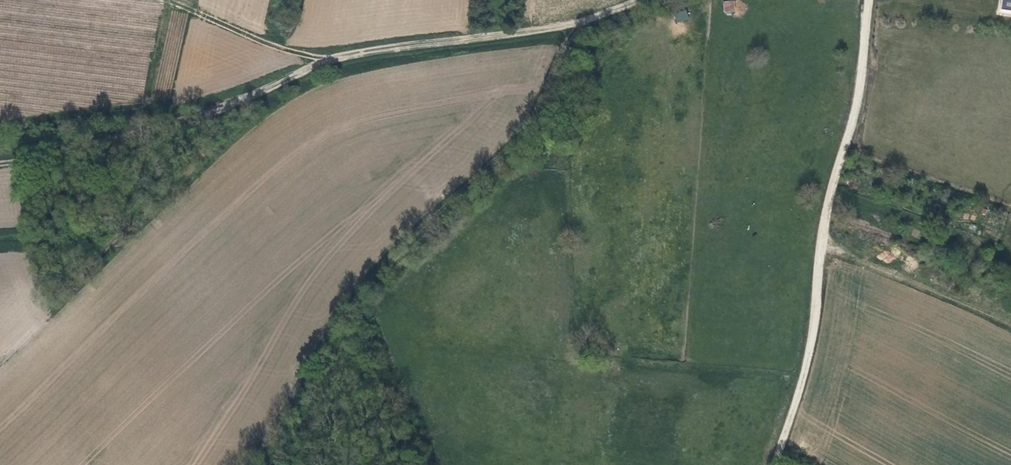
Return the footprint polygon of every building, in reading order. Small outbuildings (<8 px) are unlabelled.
[(724,13),(736,11),(734,0),(728,0),(722,1),(724,13)] [(1000,11),(1010,12),(1010,0),(1002,0),(1000,11)] [(677,22),(689,18),(686,9),(674,13),(677,22)]
